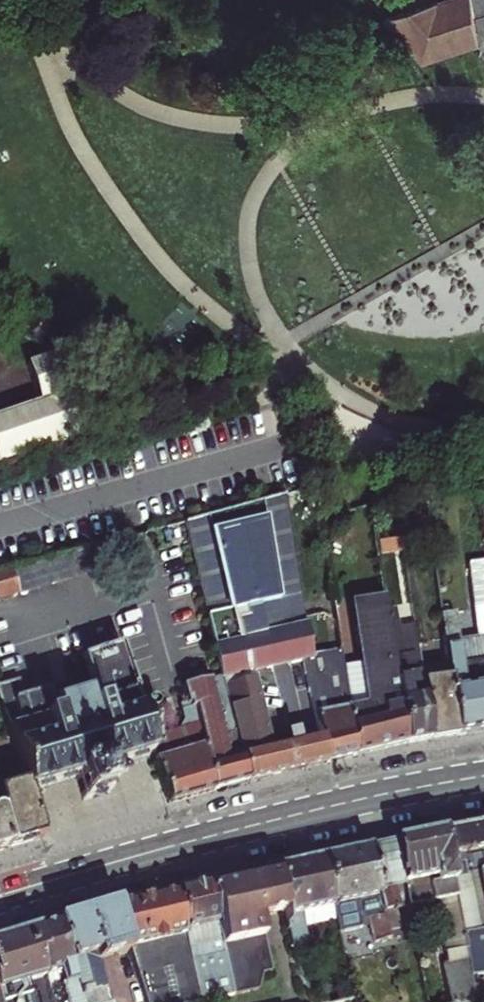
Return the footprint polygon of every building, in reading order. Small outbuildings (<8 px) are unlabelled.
[(35,449),(38,446),(79,431),(92,427),(67,359),(58,354),(28,363),(41,399),(0,415),(0,462),(35,449)] [(262,625),(263,633),(307,623),(286,495),(193,521),(189,522),(216,643),(237,639),(235,632),(262,625)] [(0,574),(0,594),(1,596),(94,570),(92,564),(88,550),(0,574)] [(449,676),(457,732),(483,728),(483,561),(465,562),(476,637),(458,640),(454,612),(441,614),(449,676)] [(346,690),(355,753),(405,741),(391,637),(385,592),(358,596),(364,650),(371,650),(377,700),(352,705),(350,686),(345,687),(346,690)] [(310,657),(312,657),(307,623),(263,633),(237,639),(216,643),(224,678),(254,671),(304,659),(310,657)] [(152,753),(138,709),(114,633),(77,645),(83,665),(18,686),(12,669),(0,673),(0,695),(23,773),(28,790),(78,775),(84,798),(113,790),(105,766),(152,753)] [(406,635),(391,637),(405,741),(426,737),(419,682),(416,654),(408,655),(406,635)] [(254,671),(224,678),(226,686),(256,679),(254,671)] [(457,732),(449,676),(419,682),(426,737),(457,732)] [(178,752),(154,758),(168,801),(248,780),(229,701),(218,703),(216,695),(211,679),(180,687),(184,703),(176,705),(182,728),(173,731),(178,752)] [(256,679),(226,686),(228,693),(229,701),(248,780),(325,761),(320,734),(288,742),(274,745),(272,740),(256,679)] [(315,713),(320,734),(325,761),(355,753),(346,690),(327,694),(330,709),(315,713)] [(228,693),(216,695),(218,703),(229,701),(228,693)] [(145,708),(138,709),(152,753),(154,758),(178,752),(173,731),(154,735),(145,708)] [(272,740),(274,745),(288,742),(286,737),(272,740)] [(42,836),(28,790),(10,795),(4,779),(0,765),(0,850),(42,836)] [(28,790),(23,773),(4,779),(10,795),(28,790)] [(444,831),(451,864),(468,860),(471,873),(483,870),(483,877),(483,823),(476,825),(444,831)] [(469,948),(456,885),(451,864),(444,831),(397,843),(406,886),(431,1001),(481,1001),(469,948)] [(364,931),(362,921),(371,920),(377,946),(392,943),(390,933),(395,932),(396,936),(403,934),(398,908),(403,907),(399,888),(406,886),(397,843),(328,860),(338,907),(344,935),(364,931)] [(283,871),(284,875),(290,903),(301,955),(313,952),(310,940),(312,940),(307,914),(338,907),(328,860),(283,871)] [(267,875),(212,889),(224,943),(237,1001),(261,995),(271,975),(279,973),(264,909),(290,903),(284,875),(268,879),(267,875)] [(456,885),(469,948),(482,945),(469,889),(468,889),(466,883),(456,885)] [(212,889),(180,897),(205,1001),(225,1001),(213,954),(216,945),(224,943),(212,889)] [(180,897),(121,912),(135,954),(175,944),(185,980),(181,991),(149,999),(150,1001),(205,1001),(180,897)] [(135,954),(121,912),(87,920),(99,956),(102,965),(135,956),(135,954)] [(87,920),(60,927),(83,1001),(109,1001),(106,993),(98,995),(88,959),(99,956),(87,920)] [(60,927),(40,932),(45,957),(41,958),(50,990),(64,986),(68,1001),(83,1001),(60,927)] [(40,932),(4,942),(0,943),(0,991),(3,1001),(53,1001),(50,990),(41,958),(45,957),(40,932)] [(224,943),(216,945),(213,954),(225,1001),(234,1001),(237,1001),(224,943)]
